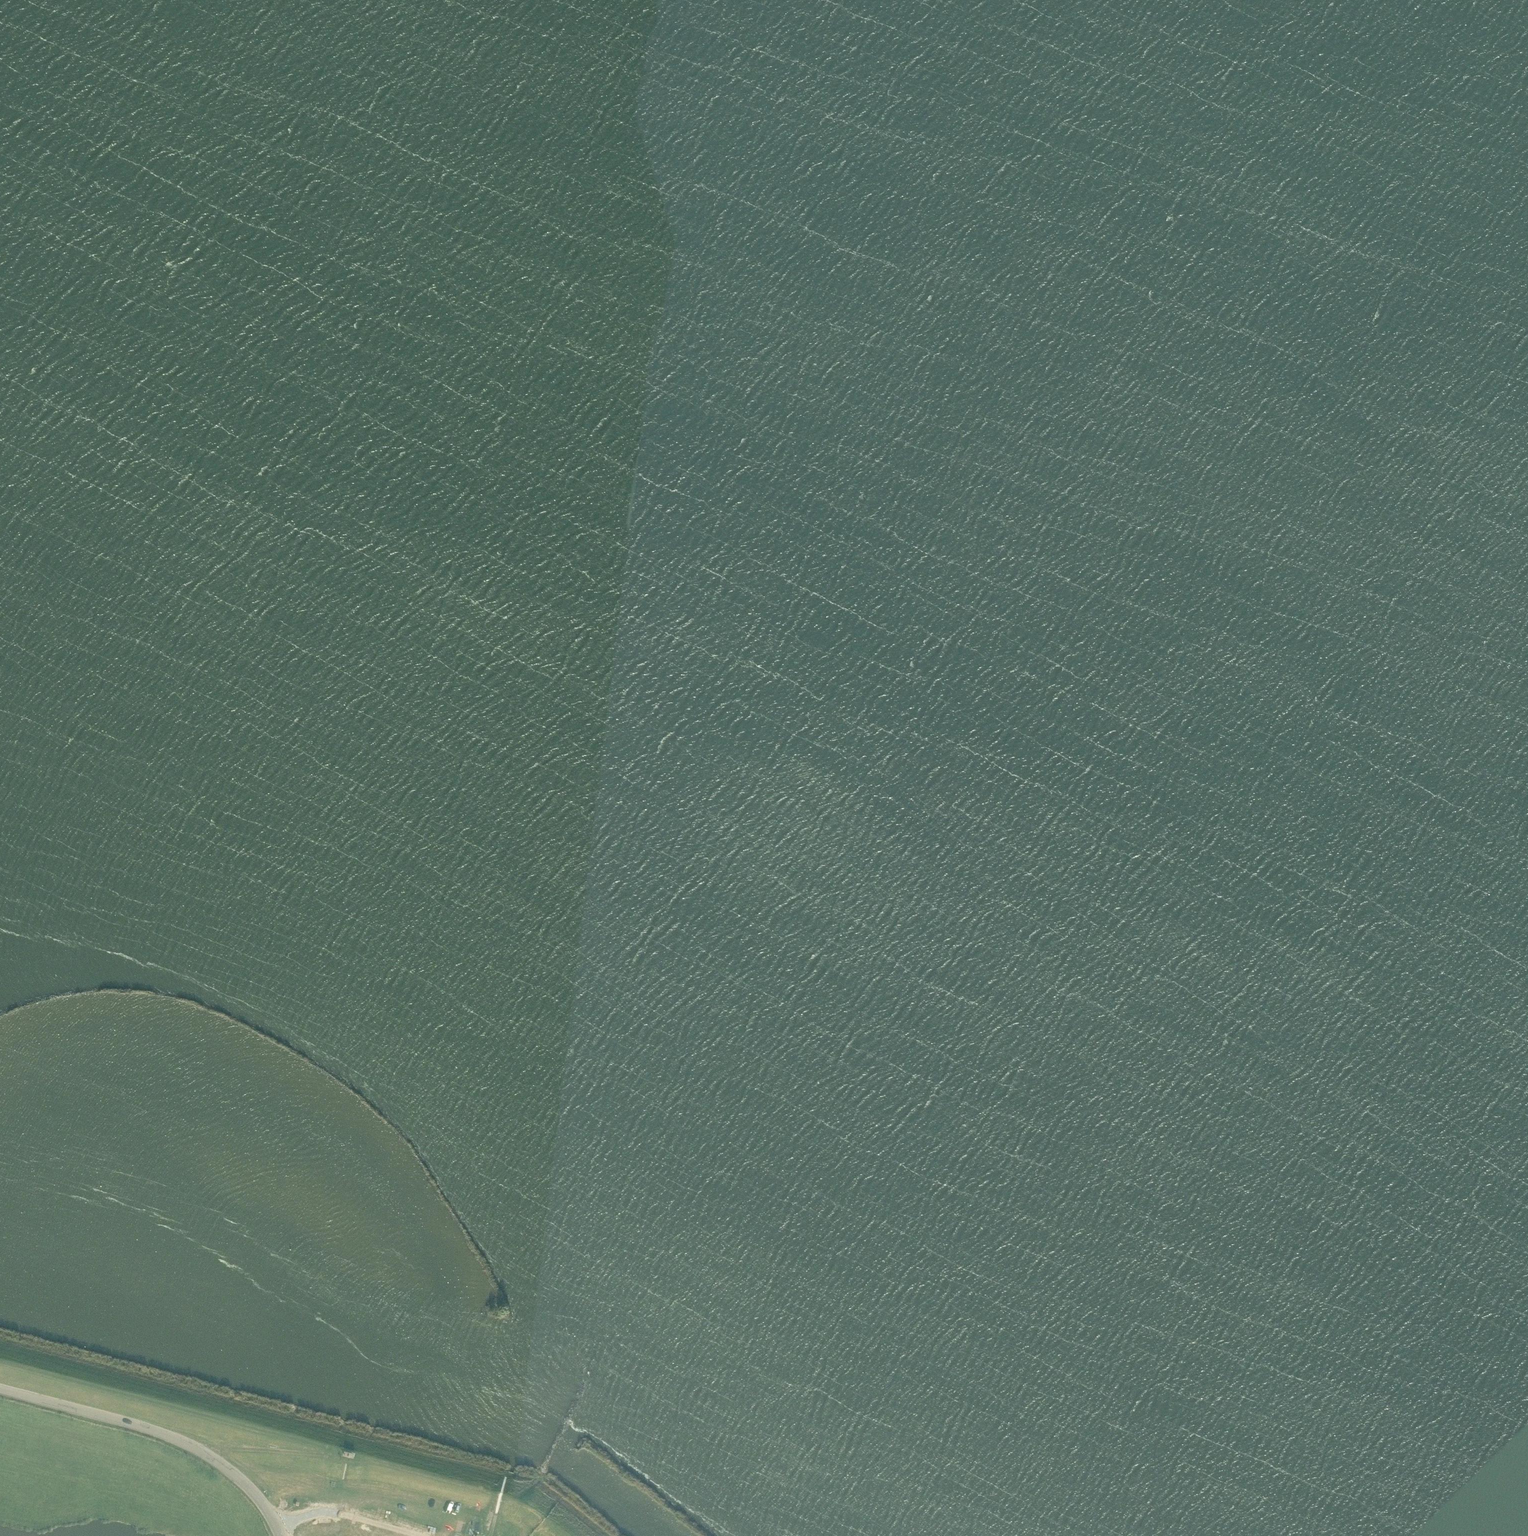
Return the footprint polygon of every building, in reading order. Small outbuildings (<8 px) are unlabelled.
[(520,1531),(522,1526),(513,1522),(511,1526),(520,1531)]
